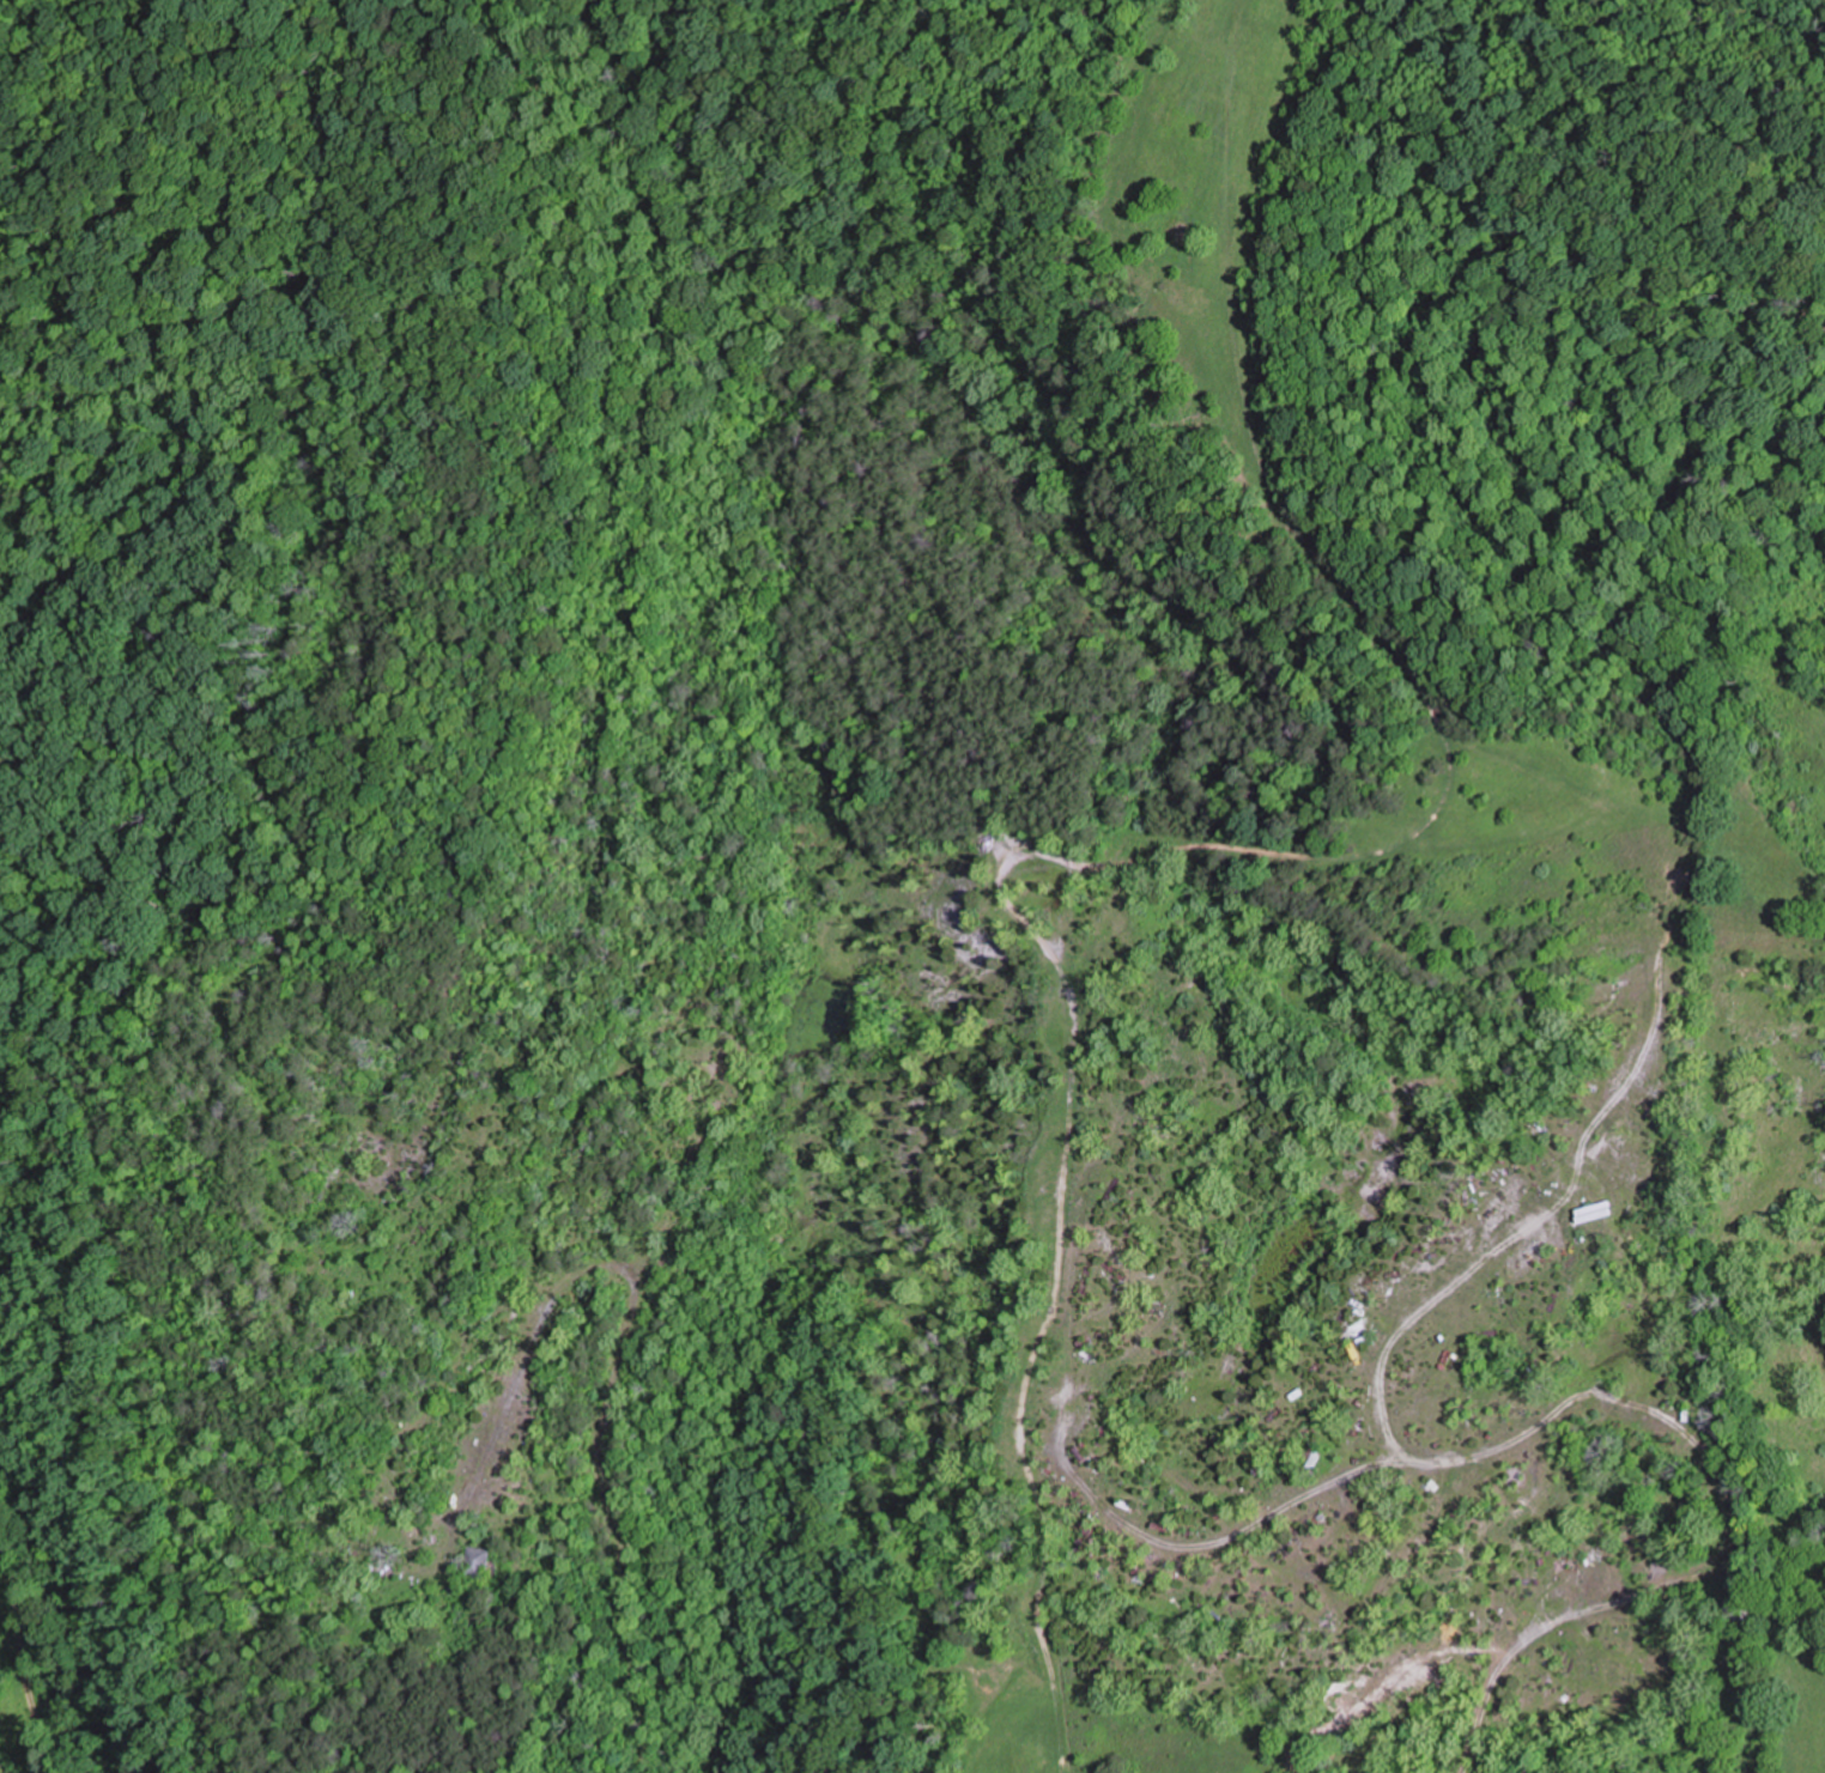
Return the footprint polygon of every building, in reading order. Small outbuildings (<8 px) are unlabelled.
[(1612,1213),(1607,1200),(1572,1211),(1577,1225),(1612,1213)] [(492,1549),(468,1545),(462,1576),(486,1580),(492,1549)]
